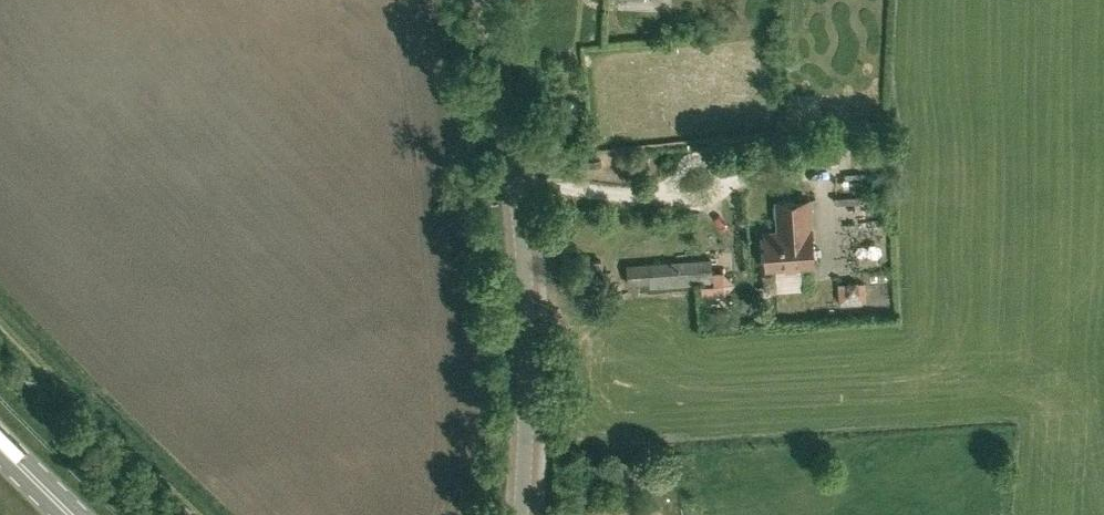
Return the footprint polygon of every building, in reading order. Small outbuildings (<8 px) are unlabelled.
[(779,230),(764,231),(766,266),(814,263),(812,228),(810,228),(808,198),(777,200),(779,230)] [(650,285),(714,280),(712,257),(626,263),(628,282),(650,281),(650,285)]
